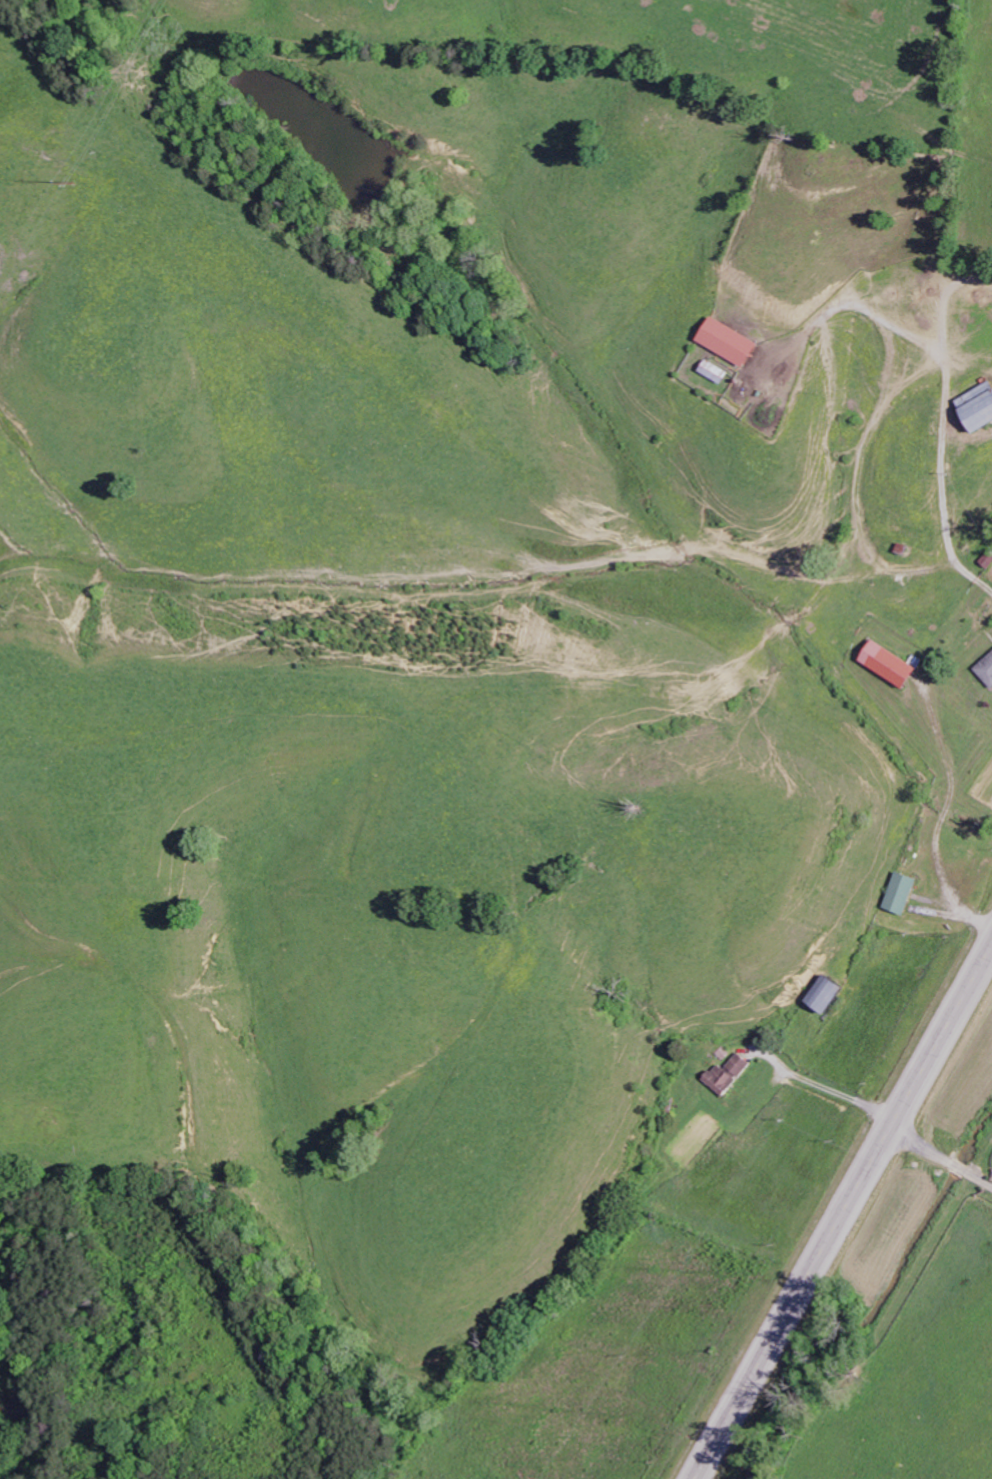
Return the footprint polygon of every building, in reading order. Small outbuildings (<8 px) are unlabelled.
[(702,341),(749,368),(763,344),(717,317),(702,341)] [(704,372),(726,385),(733,373),(712,360),(704,372)] [(959,400),(978,434),(991,426),(991,382),(959,400)] [(989,551),(982,564),(991,569),(991,552),(989,551)] [(922,668),(876,640),(863,662),(909,689),(922,668)] [(977,669),(991,685),(991,656),(977,669)] [(884,908),(907,914),(918,877),(895,871),(884,908)] [(808,1002),(830,1013),(845,984),(824,973),(808,1002)] [(725,1096),(752,1062),(739,1052),(725,1069),(717,1063),(704,1080),(725,1096)]
